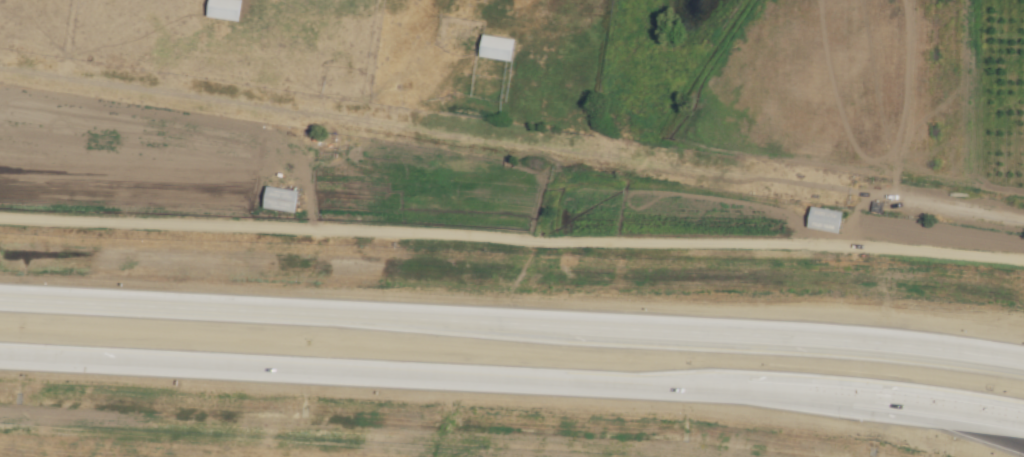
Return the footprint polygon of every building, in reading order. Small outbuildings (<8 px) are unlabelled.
[(237,0),(204,0),(203,19),(236,21),(237,0)] [(510,39),(478,36),(476,58),(508,61),(510,39)] [(293,190),(261,188),(259,210),(292,212),(293,190)] [(835,235),(839,213),(807,207),(803,228),(835,235)]
